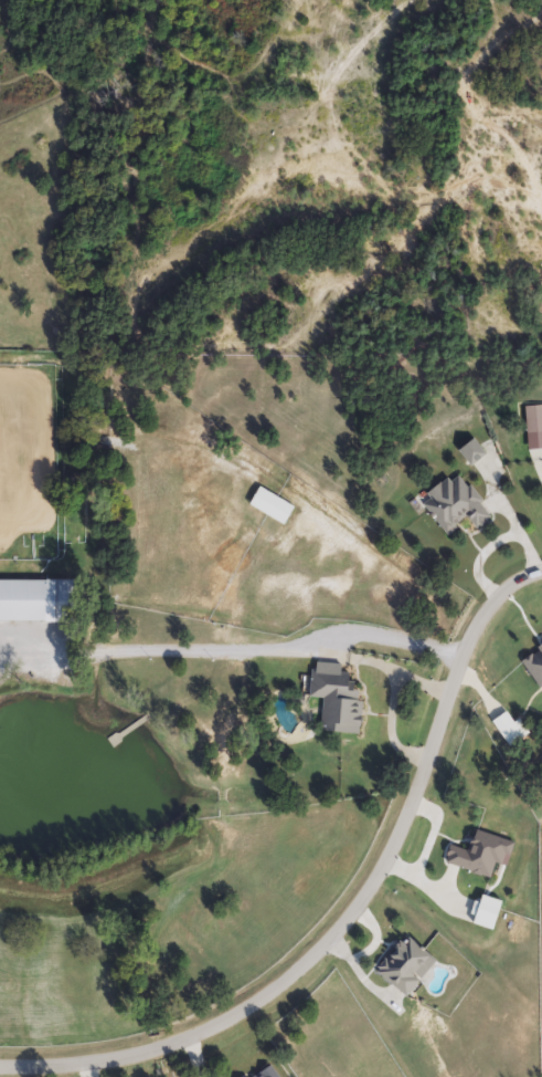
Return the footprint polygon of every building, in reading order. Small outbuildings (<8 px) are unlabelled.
[(525,406),(541,406),(541,433),(527,433),(525,406)] [(471,467),(458,451),(474,439),(486,454),(471,467)] [(419,502),(456,472),(492,516),(477,530),(467,516),(447,534),(419,502)] [(73,623),(0,622),(0,581),(73,581),(73,623)] [(360,734),(328,731),(331,700),(309,698),(311,669),(350,673),(349,690),(363,691),(360,734)] [(436,961),(410,997),(375,973),(402,937),(436,961)] [(270,1065),(278,1076),(252,1076),(270,1065)]
